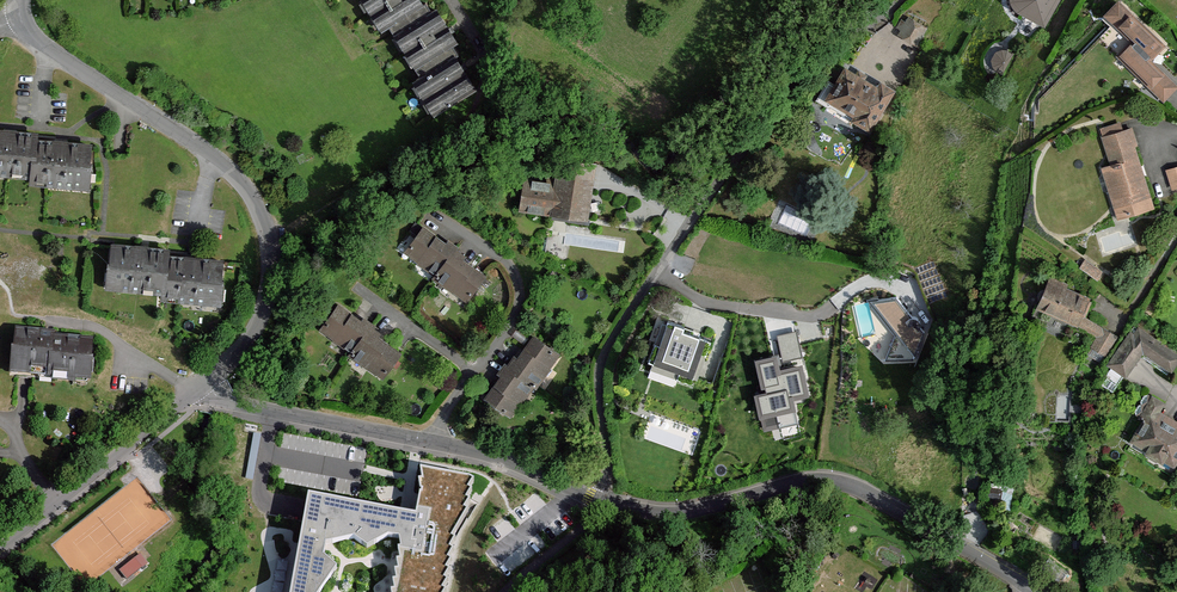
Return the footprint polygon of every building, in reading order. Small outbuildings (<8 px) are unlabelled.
[(422,0),(366,0),(383,31),(426,7),(422,0)] [(1061,0),(1005,0),(1005,1),(1009,8),(1014,12),(1049,27),(1061,0)] [(1116,0),(1112,0),(1099,14),(1128,41),(1114,56),(1162,101),(1176,85),(1158,66),(1155,69),(1144,59),(1147,56),(1151,59),(1164,45),(1116,0)] [(440,11),(394,37),(415,73),(461,47),(440,11)] [(927,28),(909,17),(896,37),(915,48),(927,28)] [(991,69),(1004,71),(1006,55),(993,53),(991,69)] [(460,58),(414,86),(432,114),(477,86),(460,58)] [(847,60),(821,99),(872,132),(897,92),(847,60)] [(1107,164),(1098,167),(1114,219),(1153,207),(1133,146),(1137,145),(1131,126),(1098,136),(1107,164)] [(0,127),(0,173),(35,176),(38,138),(39,130),(17,128),(0,127)] [(38,138),(35,176),(35,185),(90,189),(93,142),(67,140),(38,138)] [(523,175),(519,211),(590,219),(596,163),(556,159),(554,178),(523,175)] [(1165,168),(1171,188),(1176,187),(1176,165),(1165,168)] [(784,206),(779,224),(808,233),(813,215),(784,206)] [(425,227),(405,257),(467,302),(489,274),(425,227)] [(109,241),(105,288),(167,293),(170,257),(171,246),(109,241)] [(166,300),(222,305),(226,262),(221,262),(170,257),(167,293),(166,300)] [(1099,270),(1081,258),(1075,266),(1093,279),(1099,270)] [(1089,298),(1038,281),(1028,307),(1072,326),(1092,337),(1086,348),(1101,356),(1117,335),(1083,317),(1089,298)] [(925,331),(896,296),(869,299),(895,335),(885,361),(913,360),(925,331)] [(344,305),(322,331),(382,379),(405,353),(344,305)] [(698,378),(711,339),(665,324),(652,364),(698,378)] [(1126,331),(1102,364),(1122,378),(1140,353),(1167,373),(1176,360),(1176,355),(1136,325),(1129,334),(1126,331)] [(752,390),(762,434),(801,425),(795,400),(812,396),(796,326),(774,331),(778,349),(751,355),(759,388),(752,390)] [(94,337),(17,329),(12,376),(89,384),(94,337)] [(535,335),(487,393),(512,414),(563,356),(535,335)] [(1147,392),(1133,416),(1138,419),(1126,441),(1140,449),(1138,453),(1156,463),(1158,460),(1171,467),(1176,457),(1176,409),(1147,392)] [(329,461),(326,473),(360,481),(366,453),(356,451),(356,450),(339,446),(335,462),(329,461)] [(473,479),(421,469),(418,498),(416,513),(308,494),(290,591),(321,591),(337,569),(324,555),(326,542),(352,538),(368,548),(389,535),(399,538),(401,548),(398,549),(391,591),(441,591),(453,538),(468,511),(473,479)] [(142,557),(121,573),(128,583),(149,566),(142,557)]
